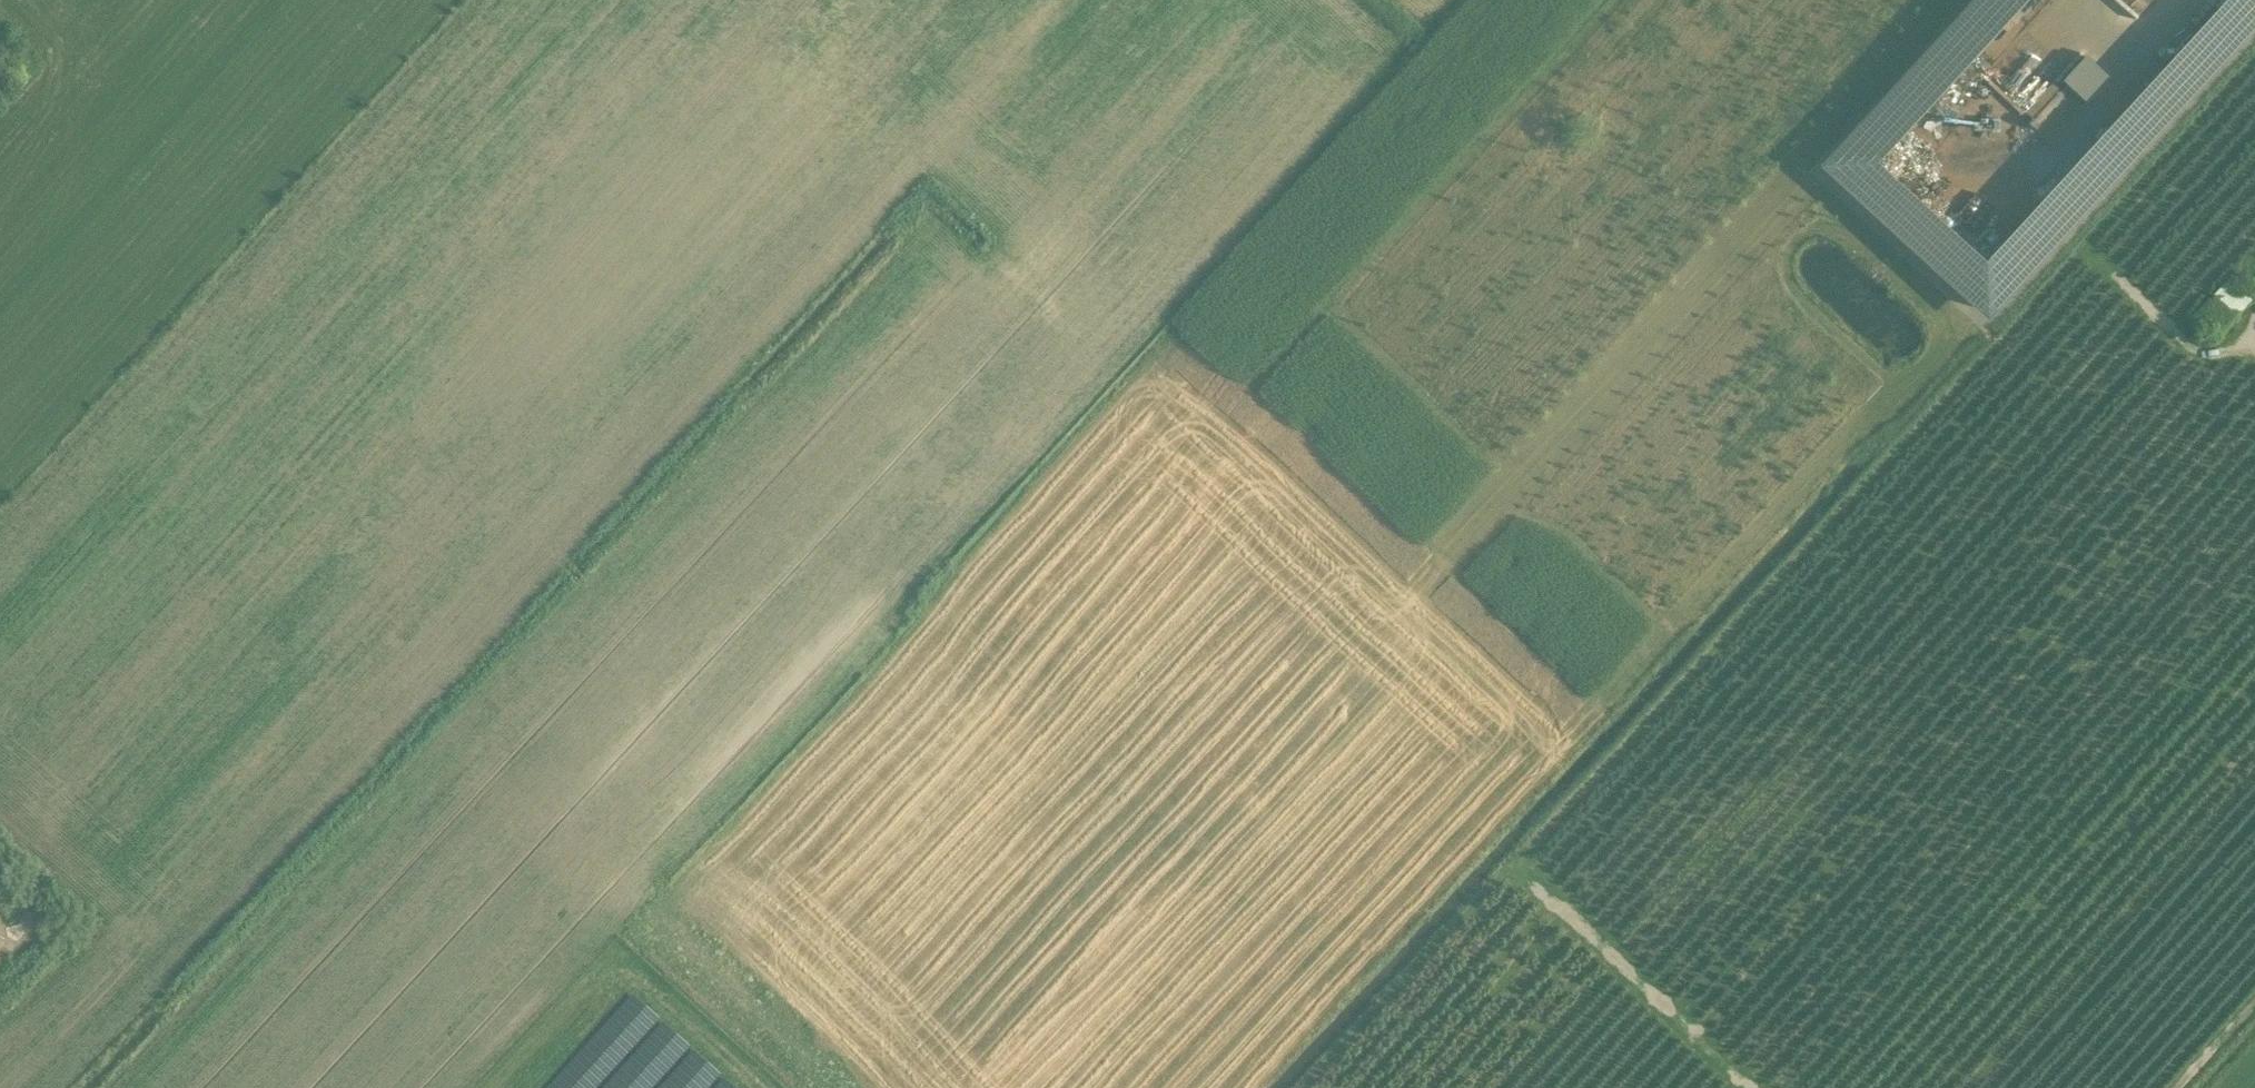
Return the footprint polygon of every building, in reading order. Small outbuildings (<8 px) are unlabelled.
[(2088,103),(2111,77),(2086,54),(2063,80),(2088,103)] [(1879,164),(1852,191),(1901,238),(1911,228),(1920,236),(1931,224),(1937,230),(1942,225),(1879,164)] [(2214,298),(2193,321),(2213,340),(2235,317),(2236,318),(2252,300),(2229,279),(2213,297),(2214,298)]
